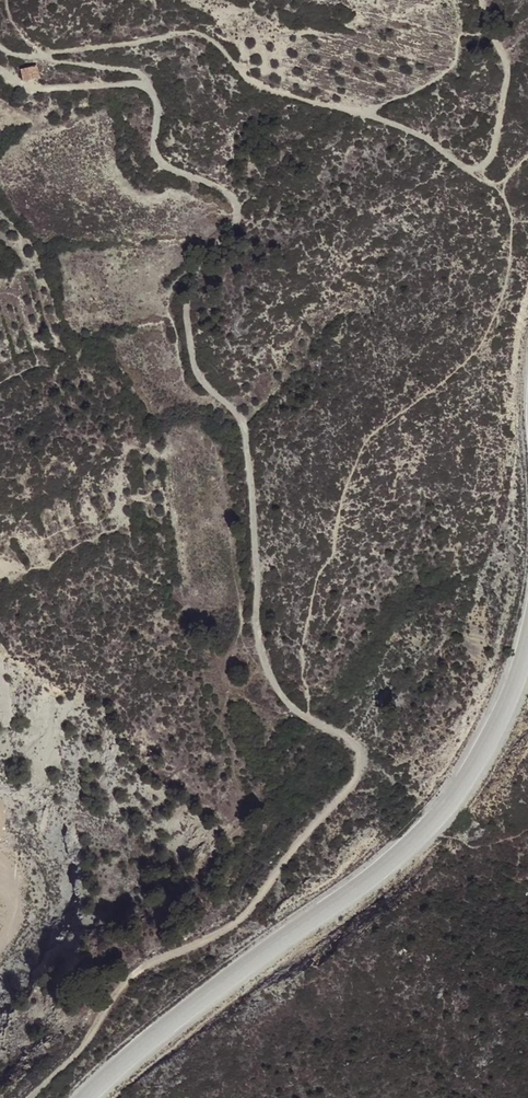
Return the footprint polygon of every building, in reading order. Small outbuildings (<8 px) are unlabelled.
[(18,71),(22,80),(37,75),(34,65),(18,71)]
